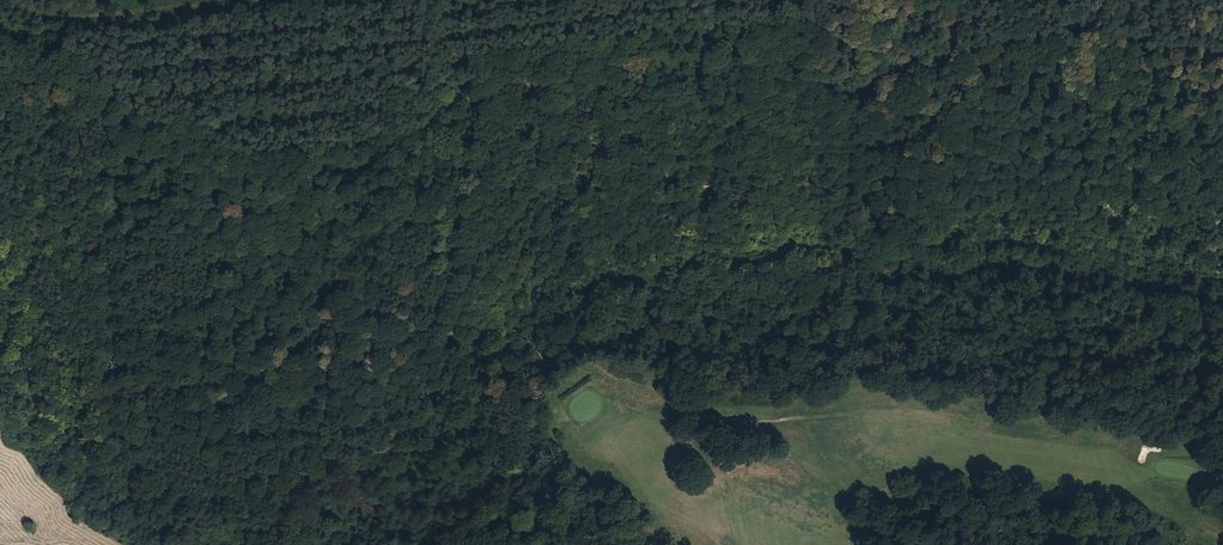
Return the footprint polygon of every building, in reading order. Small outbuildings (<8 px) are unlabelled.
[(34,444),(23,432),(13,441),(25,453),(34,444)]
